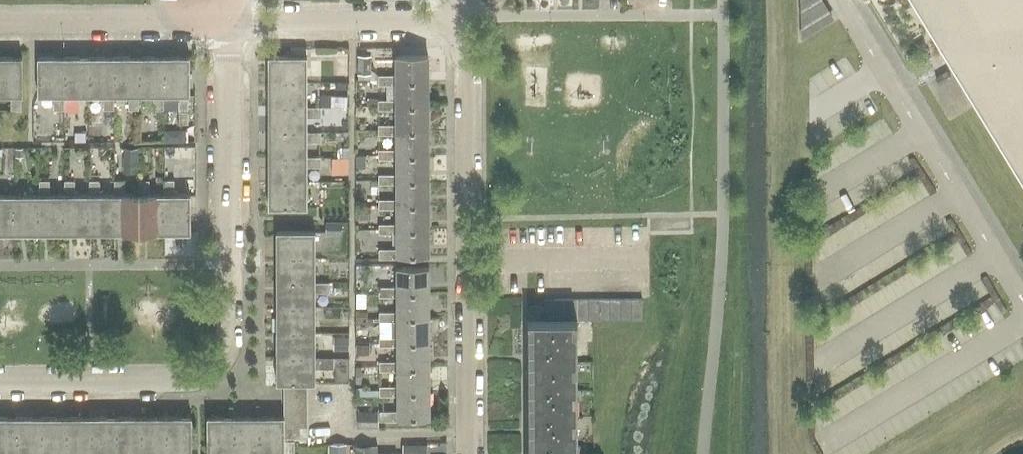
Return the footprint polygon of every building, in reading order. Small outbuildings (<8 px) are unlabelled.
[(1022,180),(1022,0),(913,0),(1022,180)] [(308,55),(307,55),(307,47),(292,47),(291,55),(269,56),(269,81),(308,81),(308,55)] [(372,79),(372,55),(359,55),(358,79),(372,79)] [(396,75),(379,75),(379,84),(397,84),(396,80),(429,80),(429,55),(396,55),(396,75)] [(64,109),(64,56),(39,57),(39,95),(55,95),(55,109),(64,109)] [(89,95),(89,56),(64,56),(64,109),(65,109),(65,95),(89,95)] [(115,95),(114,56),(89,56),(89,95),(105,95),(105,109),(115,109),(115,95)] [(140,95),(140,56),(114,56),(115,95),(129,95),(129,109),(139,109),(139,95),(140,95)] [(165,95),(165,56),(140,56),(140,95),(154,95),(154,109),(164,109),(164,95),(165,95)] [(190,56),(165,56),(165,95),(179,95),(179,109),(189,109),(189,95),(191,94),(190,56)] [(23,57),(0,57),(0,95),(12,95),(12,109),(22,109),(22,95),(23,95),(23,57)] [(429,105),(429,80),(396,80),(397,84),(397,100),(379,100),(379,104),(379,109),(397,109),(397,105),(429,105)] [(308,106),(308,81),(269,81),(269,106),(308,106)] [(379,104),(379,100),(379,96),(368,96),(368,104),(379,104)] [(429,130),(429,105),(397,105),(397,109),(397,124),(379,124),(379,134),(397,134),(397,130),(429,130)] [(308,131),(308,117),(322,117),(322,107),(308,107),(308,106),(269,106),(269,131),(308,131)] [(164,117),(164,109),(154,109),(155,117),(164,117)] [(429,155),(429,130),(397,130),(397,134),(397,149),(379,149),(379,159),(397,158),(397,155),(429,155)] [(88,141),(87,131),(75,131),(76,141),(88,141)] [(308,157),(308,141),(322,141),(322,131),(308,131),(269,131),(269,157),(308,157)] [(338,147),(338,157),(350,156),(350,146),(338,147)] [(140,172),(139,148),(124,148),(124,172),(140,172)] [(367,168),(367,155),(357,155),(357,168),(367,168)] [(429,180),(429,155),(397,155),(397,158),(397,174),(379,174),(379,183),(397,183),(397,180),(429,180)] [(332,157),(332,173),(350,173),(350,156),(338,157),(332,157)] [(308,182),(308,167),(322,167),(322,157),(308,157),(269,157),(269,182),(308,182)] [(66,233),(65,194),(51,194),(51,180),(41,181),(41,195),(40,195),(40,233),(66,233)] [(91,233),(90,194),(76,194),(75,180),(66,180),(66,194),(65,194),(66,233),(91,233)] [(116,233),(115,180),(115,194),(101,194),(100,180),(90,180),(91,194),(90,194),(91,233),(116,233)] [(141,194),(140,194),(125,194),(125,180),(115,180),(116,233),(141,233),(141,194)] [(166,194),(165,194),(150,194),(150,180),(140,180),(140,194),(141,194),(141,233),(166,232),(166,194)] [(191,232),(191,193),(175,194),(175,180),(165,180),(165,194),(166,194),(166,232),(191,232)] [(429,205),(429,180),(397,180),(397,183),(397,199),(379,199),(379,208),(397,208),(397,205),(429,205)] [(308,207),(308,182),(269,182),(269,207),(308,207)] [(15,195),(0,195),(0,233),(15,233),(15,195)] [(40,233),(40,195),(15,195),(15,233),(40,233)] [(429,230),(429,205),(397,205),(397,208),(397,224),(379,224),(380,233),(397,233),(397,230),(429,230)] [(360,206),(361,218),(371,218),(370,206),(360,206)] [(327,222),(327,234),(343,234),(343,222),(327,222)] [(430,254),(429,230),(397,230),(397,233),(397,248),(380,248),(380,258),(398,258),(398,255),(430,254)] [(316,256),(316,231),(277,231),(277,256),(316,256)] [(316,281),(316,256),(277,256),(277,281),(316,281)] [(380,296),(397,296),(397,292),(430,292),(429,266),(397,267),(397,287),(380,287),(380,296)] [(316,307),(316,292),(330,292),(330,282),(316,282),(316,281),(277,281),(277,307),(316,307)] [(430,317),(430,292),(397,292),(397,296),(397,312),(380,312),(380,321),(398,321),(397,317),(430,317)] [(556,319),(556,298),(545,298),(545,320),(556,319)] [(567,319),(567,298),(556,298),(556,319),(567,319)] [(578,319),(578,298),(567,298),(567,319),(578,319)] [(589,319),(589,298),(578,298),(578,319),(589,319)] [(600,319),(600,298),(589,298),(589,319),(600,319)] [(610,319),(610,298),(600,298),(600,319),(610,319)] [(621,319),(621,298),(610,298),(610,319),(621,319)] [(632,319),(632,298),(621,298),(621,319),(632,319)] [(643,319),(643,298),(632,298),(632,319),(643,319)] [(316,332),(316,307),(277,307),(277,332),(316,332)] [(398,321),(380,321),(381,345),(398,344),(398,342),(430,342),(430,317),(397,317),(398,321)] [(578,319),(567,319),(556,319),(545,320),(528,320),(529,453),(578,453),(578,319)] [(316,357),(316,332),(277,332),(277,357),(316,357)] [(350,350),(350,336),(335,335),(334,349),(350,350)] [(430,366),(430,342),(398,342),(398,344),(398,361),(380,361),(380,370),(398,370),(398,367),(430,366)] [(370,353),(370,343),(358,343),(358,353),(370,353)] [(316,382),(316,368),(336,368),(336,382),(349,382),(349,357),(316,357),(277,357),(277,382),(285,382),(308,382),(316,382)] [(430,391),(430,366),(398,367),(398,370),(398,386),(380,386),(380,395),(398,395),(398,391),(430,391)] [(308,393),(308,382),(285,382),(285,393),(308,393)] [(430,417),(430,391),(398,391),(398,395),(398,411),(380,411),(380,420),(399,420),(399,417),(430,417)] [(308,404),(308,393),(285,393),(285,404),(308,404)] [(308,415),(308,404),(285,404),(285,415),(308,415)] [(379,427),(379,411),(359,412),(359,427),(379,427)] [(308,426),(308,415),(285,415),(285,416),(285,426),(308,426)] [(66,416),(41,417),(41,453),(66,453),(66,416)] [(91,416),(66,416),(66,453),(91,453),(91,416)] [(117,416),(91,416),(91,453),(117,453),(117,416)] [(142,416),(117,416),(117,453),(142,453),(142,416)] [(167,416),(142,416),(142,453),(167,453),(167,416)] [(167,416),(167,453),(192,453),(192,416),(167,416)] [(234,416),(208,416),(208,453),(234,453),(234,416)] [(259,416),(234,416),(234,453),(259,453),(259,416)] [(285,426),(285,416),(259,416),(259,453),(295,453),(295,440),(285,440),(285,437),(285,426)] [(16,417),(0,417),(0,453),(16,453),(16,417)] [(41,417),(16,417),(16,453),(41,453),(41,417)] [(308,437),(308,426),(285,426),(285,437),(308,437)] [(345,443),(330,444),(331,453),(345,453),(345,443)] [(403,444),(403,453),(428,453),(428,443),(403,444)]
